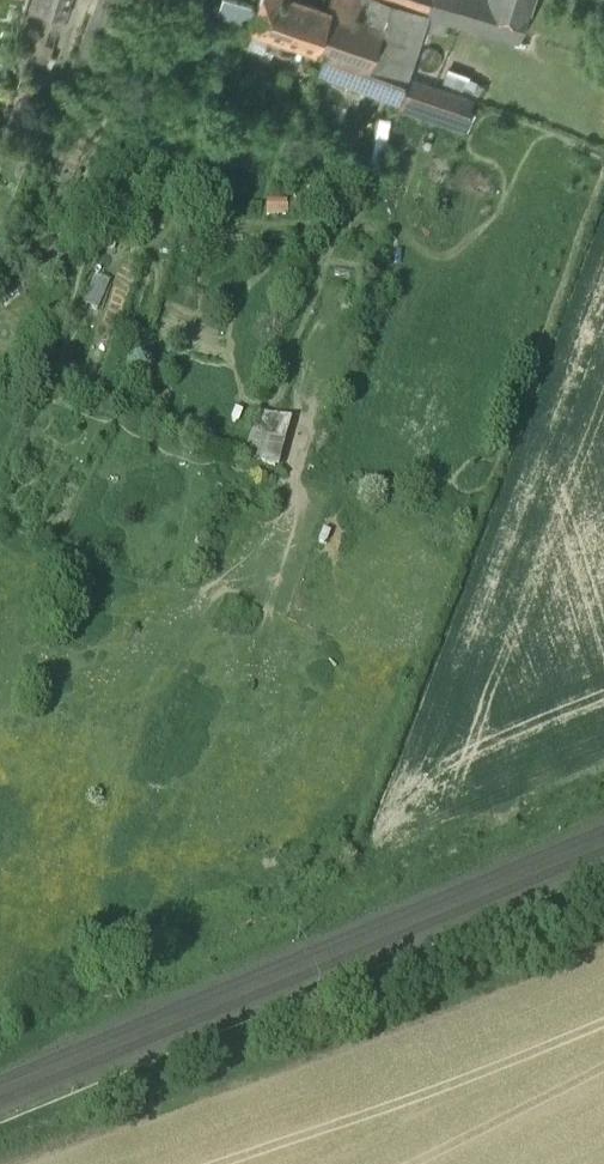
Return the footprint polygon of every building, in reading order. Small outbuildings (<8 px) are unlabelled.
[(38,9),(66,17),(71,0),(41,0),(38,8),(38,9)] [(63,83),(83,90),(84,87),(92,64),(117,0),(95,0),(63,83)] [(250,26),(325,51),(369,66),(382,26),(325,7),(304,0),(259,0),(250,26)] [(382,26),(391,1),(389,0),(327,0),(325,7),(382,26)] [(391,1),(428,13),(432,0),(389,0),(391,1)] [(428,13),(448,18),(520,38),(529,8),(502,0),(432,0),(428,13)] [(391,1),(382,26),(369,66),(407,79),(428,13),(391,1)] [(38,8),(25,3),(20,17),(35,22),(38,9),(38,8)] [(66,17),(38,9),(35,22),(62,30),(66,17)] [(448,18),(428,13),(424,29),(442,35),(448,18)] [(369,66),(325,51),(317,74),(399,102),(407,79),(369,66)] [(396,110),(463,133),(474,102),(407,79),(399,102),(396,110)] [(263,409),(250,456),(289,466),(302,419),(263,409)]
